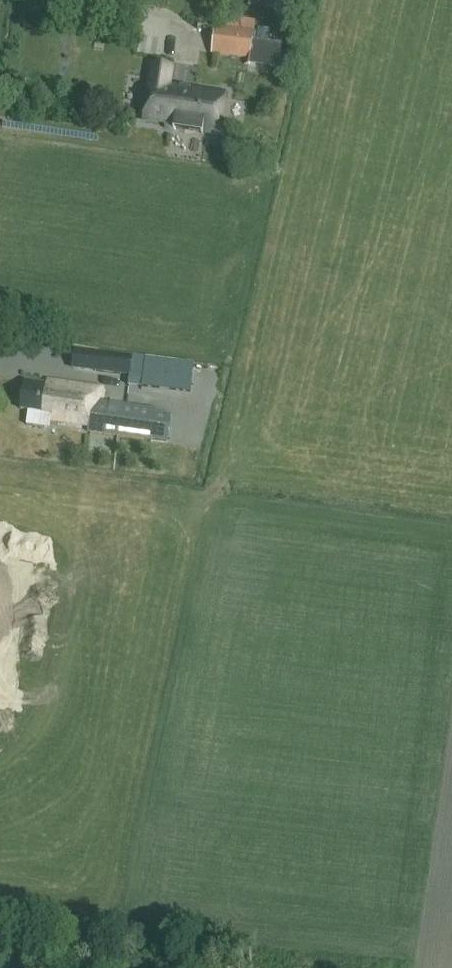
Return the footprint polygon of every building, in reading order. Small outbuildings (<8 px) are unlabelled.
[(249,58),(254,29),(215,25),(211,52),(249,58)] [(258,27),(257,40),(269,41),(271,29),(258,27)] [(169,84),(172,66),(152,63),(143,119),(165,122),(164,127),(218,135),(224,92),(169,84)] [(103,352),(101,372),(130,376),(132,356),(103,352)] [(191,393),(194,364),(146,358),(142,387),(191,393)] [(24,384),(20,409),(29,410),(26,433),(51,437),(53,420),(88,425),(88,430),(151,439),(151,438),(168,440),(171,415),(155,412),(155,407),(101,400),(103,388),(47,380),(46,387),(38,386),(39,383),(28,381),(28,384),(24,384)]
